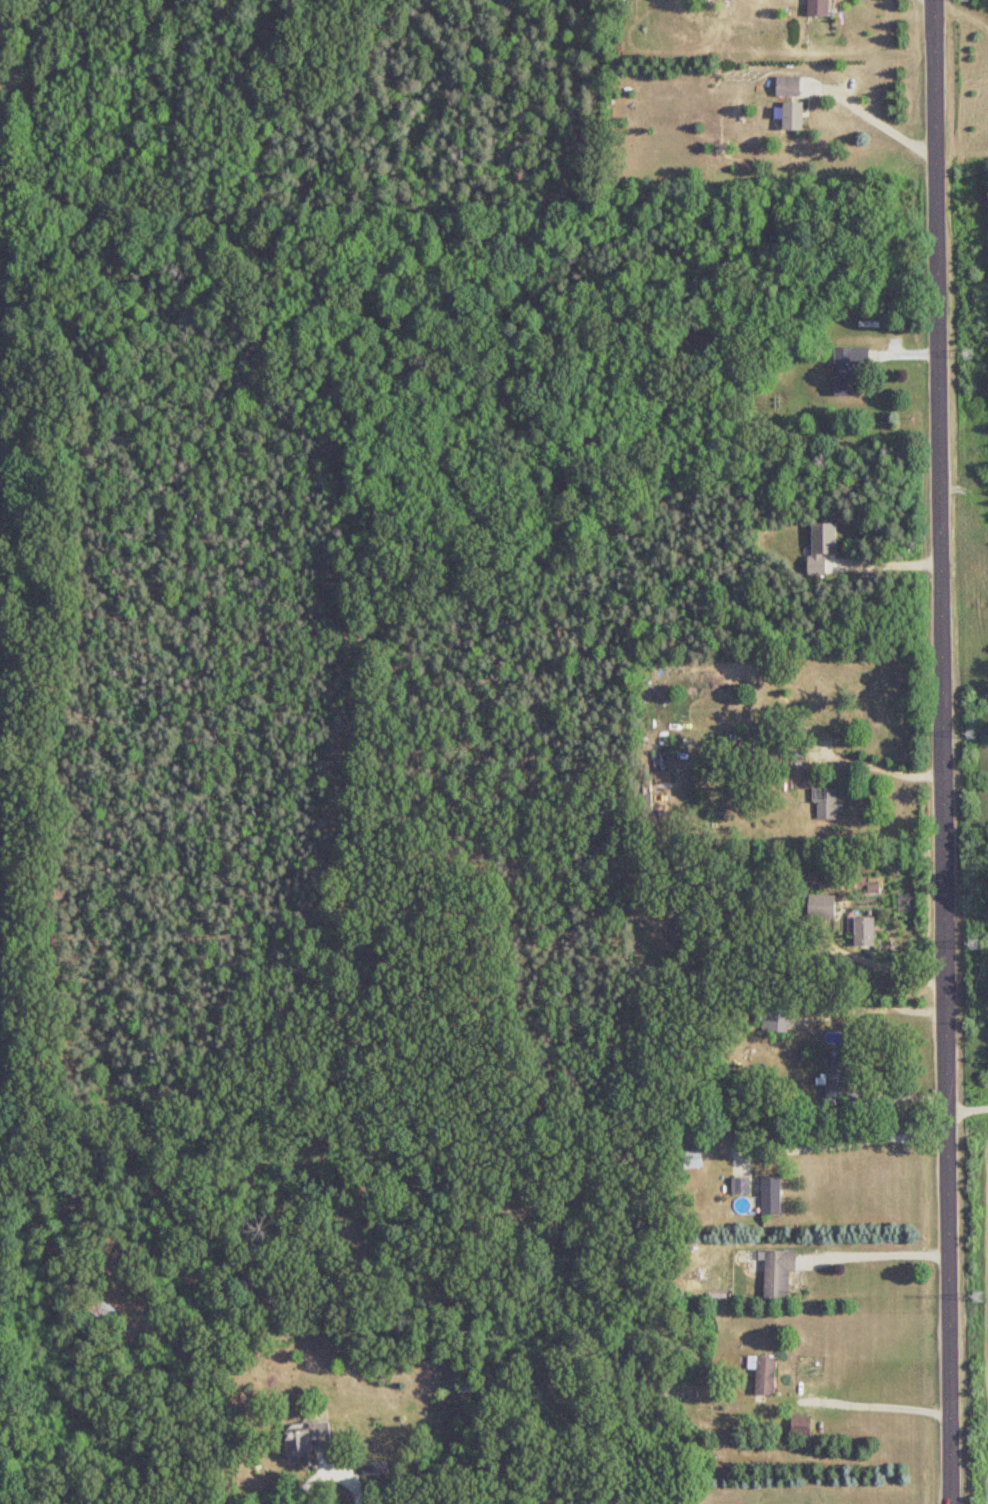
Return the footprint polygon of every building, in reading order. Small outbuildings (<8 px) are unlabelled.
[(808,17),(829,17),(829,0),(808,0),(808,17)] [(776,97),(800,97),(800,76),(776,76),(776,97)] [(776,103),(776,120),(781,120),(781,130),(803,130),(803,104),(776,103)] [(869,366),(869,348),(835,348),(835,396),(854,397),(854,366),(869,366)] [(844,799),(837,799),(837,788),(816,788),(816,819),(844,819),(844,799)] [(836,918),(836,894),(809,894),(809,918),(836,918)] [(875,917),(855,917),(855,946),(875,946),(875,917)] [(763,1032),(788,1032),(788,1003),(763,1003),(763,1032)] [(863,1089),(847,1089),(848,1057),(827,1057),(826,1104),(862,1105),(863,1089)] [(702,1149),(683,1150),(684,1169),(703,1168),(702,1149)] [(762,1214),(781,1214),(781,1177),(762,1177),(762,1214)] [(750,1194),(750,1178),(732,1178),(732,1194),(750,1194)] [(789,1272),(795,1272),(795,1250),(764,1250),(764,1298),(789,1298),(789,1272)] [(109,1324),(118,1310),(92,1294),(83,1309),(109,1324)] [(775,1357),(756,1357),(756,1394),(775,1394),(775,1357)] [(792,1436),(811,1436),(811,1416),(792,1416),(792,1436)] [(330,1423),(283,1426),(285,1459),(314,1457),(313,1447),(331,1445),(330,1423)] [(363,1474),(386,1474),(386,1464),(363,1464),(363,1474)]
